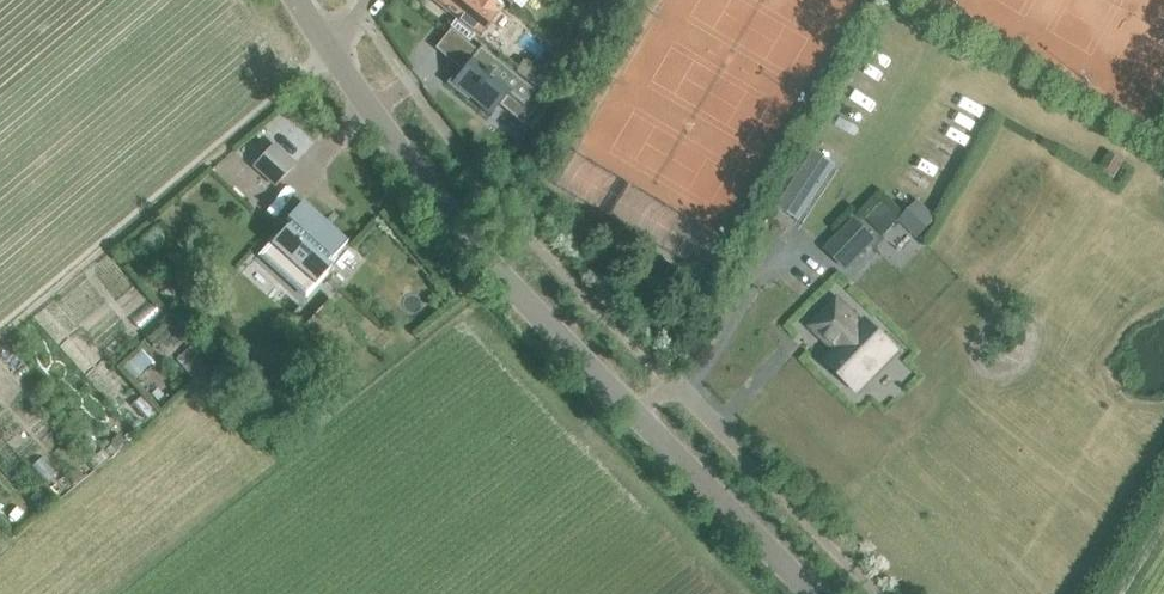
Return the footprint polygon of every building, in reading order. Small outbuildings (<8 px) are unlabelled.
[(456,20),(464,26),(473,16),(487,27),(496,15),(501,19),(508,10),(497,0),(490,0),(485,6),(477,0),(431,0),(456,20)] [(508,94),(531,113),(543,99),(480,46),(477,50),(468,61),(470,62),(466,66),(465,68),(461,65),(458,68),(446,83),(466,100),(468,99),(488,114),(490,116),(493,112),(499,105),(508,94)] [(532,65),(525,75),(543,90),(558,71),(532,65)] [(252,167),(275,189),(296,165),(273,144),(252,167)] [(812,153),(776,209),(781,212),(797,223),(834,166),(818,156),(812,153)] [(917,241),(937,221),(918,202),(898,223),(917,241)] [(303,204),(267,244),(274,249),(281,256),(295,269),(302,275),(316,287),(337,263),(320,248),(322,245),(334,232),(303,204)] [(854,220),(826,249),(845,267),(873,238),(854,220)] [(828,359),(857,388),(893,351),(864,322),(862,325),(837,301),(812,326),(837,350),(828,359)] [(158,351),(175,335),(168,327),(151,343),(158,351)] [(206,360),(192,345),(185,352),(201,369),(192,377),(197,384),(215,369),(206,360)] [(132,376),(149,360),(142,352),(123,368),(132,376)] [(268,378),(250,372),(246,386),(263,391),(268,378)] [(140,397),(133,403),(149,422),(156,416),(140,397)] [(131,430),(124,437),(128,441),(135,435),(131,430)] [(112,443),(103,451),(109,459),(119,450),(112,443)] [(102,450),(88,461),(95,470),(109,459),(103,451),(102,450)] [(76,468),(67,476),(73,484),(82,476),(76,468)] [(42,488),(31,497),(41,509),(53,500),(42,488)]
